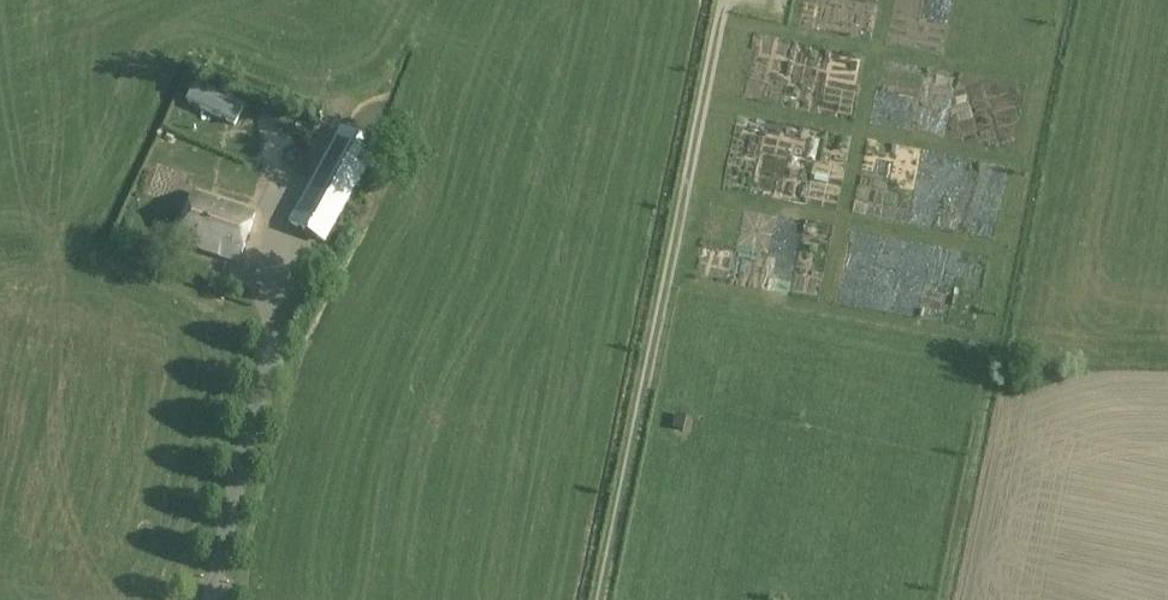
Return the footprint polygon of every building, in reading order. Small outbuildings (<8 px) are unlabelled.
[(243,108),(195,85),(187,101),(236,124),(243,108)] [(288,130),(292,123),(289,116),(281,112),(273,115),(270,122),(273,130),(280,133),(288,130)] [(379,143),(342,124),(289,222),(326,242),(379,143)] [(193,194),(177,244),(238,264),(255,214),(193,194)]
